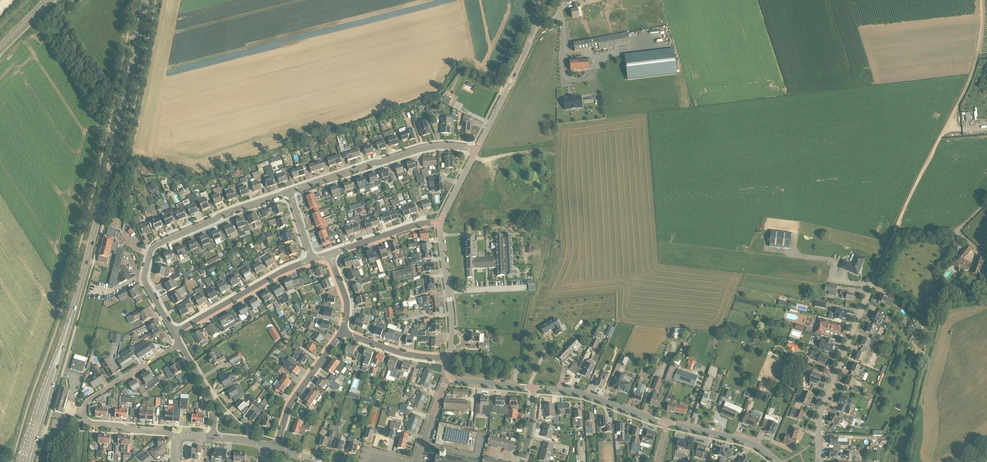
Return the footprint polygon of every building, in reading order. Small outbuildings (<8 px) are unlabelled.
[(579,3),(573,4),(574,10),(571,11),(572,18),(579,17),(582,16),(580,7),(579,3)] [(629,45),(627,33),(592,40),(594,48),(594,51),(629,45)] [(92,53),(97,49),(90,39),(85,43),(92,53)] [(574,52),(594,48),(592,40),(573,44),(574,52)] [(677,74),(674,50),(625,56),(627,77),(627,80),(628,80),(630,80),(677,74)] [(589,67),(588,59),(583,60),(583,57),(575,57),(576,61),(570,61),(571,71),(589,69),(589,67)] [(581,96),(564,99),(565,110),(583,108),(581,96)] [(452,100),(446,97),(443,103),(449,106),(452,100)] [(452,121),(456,121),(456,116),(458,116),(459,111),(453,109),(452,115),(445,115),(445,119),(442,118),(441,134),(451,134),(452,121)] [(471,124),(470,124),(470,121),(464,118),(463,120),(462,124),(462,127),(458,127),(458,130),(462,130),(462,135),(470,135),(471,124)] [(431,134),(427,121),(418,124),(423,136),(431,134)] [(412,129),(406,131),(400,133),(403,141),(409,139),(409,141),(415,139),(412,129)] [(398,145),(397,141),(394,132),(390,134),(389,132),(383,134),(386,140),(388,139),(391,147),(398,145)] [(378,138),(372,140),(374,145),(377,144),(379,151),(386,149),(384,141),(384,138),(379,140),(378,138)] [(363,142),(359,144),(361,149),(364,149),(366,155),(373,153),(371,145),(365,147),(363,142)] [(360,157),(357,147),(351,149),(354,159),(360,157)] [(351,149),(345,151),(345,154),(348,161),(354,159),(351,149)] [(342,163),(340,156),(334,158),(336,165),(342,163)] [(445,157),(446,170),(440,170),(440,173),(450,175),(449,168),(453,168),(453,161),(454,160),(453,157),(445,157)] [(324,169),(322,162),(321,159),(320,158),(314,160),(315,164),(318,171),(324,169)] [(336,165),(334,158),(327,160),(330,167),(336,165)] [(423,167),(436,166),(436,158),(423,159),(423,167)] [(418,183),(425,181),(424,177),(423,175),(420,176),(417,168),(416,168),(414,162),(407,164),(409,171),(413,169),(418,183)] [(302,164),(303,167),(297,169),(300,177),(305,175),(304,170),(307,169),(306,164),(305,163),(302,164)] [(311,173),(312,173),(318,171),(315,164),(309,166),(311,173)] [(273,179),(276,178),(272,166),(265,169),(269,179),(265,181),(267,188),(275,186),(273,179)] [(405,183),(410,181),(409,180),(407,173),(404,174),(402,166),(395,168),(398,178),(403,176),(405,183)] [(297,169),(294,170),(293,167),(290,168),(286,169),(288,174),(288,175),(292,174),(294,179),(300,177),(297,169)] [(285,175),(288,174),(286,169),(286,168),(281,170),(283,175),(277,177),(280,184),(287,181),(285,175)] [(390,183),(395,182),(393,175),(390,176),(388,170),(381,173),(383,179),(388,177),(390,183)] [(259,182),(262,181),(259,171),(252,174),(255,183),(252,185),(255,192),(262,190),(259,182)] [(371,189),(383,185),(381,180),(378,181),(376,174),(369,177),(371,183),(369,184),(370,186),(371,189)] [(443,192),(443,191),(443,181),(442,181),(441,177),(429,178),(430,182),(436,182),(436,187),(431,187),(431,191),(437,191),(437,193),(443,192)] [(372,192),(371,189),(370,186),(367,187),(364,179),(356,181),(359,188),(360,191),(365,189),(366,194),(372,192)] [(249,187),(247,182),(238,185),(242,197),(249,194),(246,188),(249,187)] [(148,187),(152,191),(157,187),(153,183),(148,187)] [(353,195),(358,194),(356,188),(353,189),(351,183),(344,185),(347,195),(353,193),(353,195)] [(237,191),(234,185),(231,186),(228,187),(230,193),(226,194),(228,201),(236,199),(234,192),(237,191)] [(219,194),(222,192),(220,187),(213,190),(216,196),(212,198),(216,205),(222,202),(219,194)] [(341,195),(341,196),(345,195),(343,189),(339,190),(338,187),(331,189),(333,197),(341,195)] [(424,210),(431,208),(428,198),(422,199),(420,194),(419,195),(417,188),(413,189),(415,196),(417,203),(421,201),(424,210)] [(201,197),(198,199),(203,211),(210,208),(207,200),(209,199),(206,192),(200,194),(201,197)] [(314,195),(307,198),(309,204),(316,201),(321,199),(319,193),(314,195)] [(187,197),(191,207),(187,208),(191,217),(192,217),(194,216),(195,215),(194,214),(198,213),(195,205),(197,204),(193,195),(187,197)] [(316,201),(309,204),(311,210),(313,209),(314,212),(320,210),(316,201)] [(407,204),(411,215),(417,212),(414,202),(407,204)] [(186,218),(183,212),(183,211),(186,209),(183,203),(176,206),(179,211),(175,213),(179,221),(186,218)] [(411,215),(407,204),(407,203),(403,205),(401,206),(404,217),(411,215)] [(264,218),(269,216),(268,215),(275,212),(276,216),(284,214),(281,206),(274,209),(272,209),(272,208),(261,211),(264,218)] [(392,221),(388,210),(382,212),(380,206),(377,207),(378,211),(380,218),(383,217),(385,223),(392,221)] [(392,221),(398,219),(396,212),(395,208),(392,209),(393,213),(390,215),(392,221)] [(174,223),(174,222),(173,220),(175,219),(171,210),(165,212),(167,216),(163,218),(167,226),(171,224),(174,223)] [(315,222),(322,219),(320,210),(314,212),(315,215),(313,216),(315,222)] [(375,212),(376,215),(369,217),(373,228),(379,225),(377,219),(380,218),(378,211),(375,212)] [(255,228),(263,226),(262,224),(261,221),(260,219),(257,220),(256,215),(248,217),(251,224),(254,223),(255,228)] [(355,218),(349,220),(350,223),(354,234),(360,232),(358,226),(361,225),(358,215),(354,216),(355,218)] [(140,233),(142,232),(144,235),(147,234),(147,235),(151,233),(147,223),(143,225),(142,222),(141,223),(138,216),(133,217),(136,225),(140,233)] [(359,217),(362,224),(364,224),(366,230),(373,228),(369,217),(363,219),(362,216),(359,217)] [(163,227),(162,226),(159,219),(156,220),(154,218),(148,220),(151,228),(154,227),(156,231),(159,229),(159,228),(163,227)] [(328,227),(325,218),(322,219),(315,222),(317,228),(319,227),(320,230),(328,227)] [(243,219),(236,221),(238,228),(238,229),(240,234),(244,233),(243,232),(251,230),(249,224),(245,225),(243,219)] [(276,225),(278,230),(288,226),(285,219),(277,222),(276,219),(268,222),(270,227),(276,225)] [(124,227),(123,228),(125,229),(125,226),(130,227),(130,229),(133,232),(135,231),(132,225),(126,223),(124,223),(124,227)] [(354,234),(350,223),(344,225),(344,223),(340,224),(342,231),(345,230),(347,236),(354,234)] [(234,232),(231,225),(224,228),(228,236),(232,234),(233,238),(239,236),(237,230),(234,232)] [(321,240),(333,235),(332,232),(330,232),(328,227),(320,230),(321,233),(319,234),(321,240)] [(222,242),(226,240),(222,231),(219,233),(219,231),(212,234),(212,235),(215,241),(220,239),(222,242)] [(288,234),(287,231),(278,233),(280,237),(282,236),(284,244),(293,241),(291,237),(290,234),(288,234)] [(791,233),(771,231),(769,247),(789,249),(791,233)] [(333,235),(321,240),(323,246),(330,243),(335,242),(333,235)] [(497,258),(489,259),(489,268),(497,268),(498,277),(505,276),(507,276),(513,276),(512,235),(505,236),(503,236),(496,236),(497,258)] [(114,252),(114,255),(117,256),(118,252),(119,249),(118,249),(119,245),(114,238),(106,236),(104,237),(102,247),(107,248),(106,249),(114,252)] [(210,252),(216,249),(213,243),(211,244),(207,237),(207,236),(200,239),(200,240),(204,247),(207,246),(210,252)] [(467,237),(466,237),(468,278),(472,278),(472,270),(475,270),(475,269),(485,268),(485,259),(475,259),(475,258),(476,258),(474,237),(467,237)] [(188,244),(192,251),(195,250),(197,255),(203,253),(200,246),(198,247),(195,241),(188,244)] [(390,246),(391,247),(391,248),(390,249),(391,254),(393,253),(396,261),(399,260),(402,259),(405,258),(403,251),(400,252),(397,243),(390,246)] [(420,253),(431,252),(430,244),(417,246),(418,249),(420,249),(420,253)] [(184,259),(191,256),(187,248),(185,250),(183,246),(176,249),(180,257),(183,255),(184,259)] [(965,260),(972,251),(967,246),(953,263),(964,272),(970,264),(965,260)] [(108,264),(111,251),(106,249),(107,248),(102,247),(98,261),(108,264)] [(281,255),(288,252),(289,257),(297,254),(295,247),(287,250),(286,247),(279,249),(281,255)] [(386,247),(379,249),(382,259),(389,257),(389,259),(392,258),(391,254),(390,249),(386,250),(386,247)] [(275,264),(270,256),(273,255),(271,251),(270,248),(264,252),(267,258),(264,260),(268,268),(275,264)] [(119,249),(118,252),(117,256),(109,285),(115,286),(118,284),(119,285),(131,278),(125,267),(121,266),(125,251),(119,249)] [(367,254),(370,263),(376,261),(377,261),(373,251),(367,254)] [(172,263),(174,262),(178,261),(176,256),(172,257),(170,252),(164,254),(167,262),(170,260),(172,263)] [(419,260),(416,261),(417,264),(424,263),(424,260),(432,259),(431,252),(420,253),(419,253),(419,260)] [(865,259),(856,255),(851,264),(844,261),(841,268),(848,271),(858,275),(865,259)] [(979,256),(978,255),(971,273),(980,276),(985,261),(979,256)] [(216,261),(216,262),(220,259),(218,256),(207,262),(208,263),(209,265),(216,261)] [(256,265),(253,267),(257,274),(264,270),(260,264),(263,262),(260,257),(254,261),(256,265)] [(347,268),(353,265),(355,269),(361,267),(358,259),(352,261),(351,259),(344,261),(345,262),(344,262),(345,265),(346,265),(347,268)] [(218,265),(216,262),(216,261),(209,265),(204,267),(206,271),(218,265)] [(236,270),(239,275),(242,273),(246,280),(252,277),(249,270),(251,269),(247,261),(242,264),(244,266),(236,270)] [(427,263),(424,263),(417,264),(417,268),(423,267),(423,272),(427,272),(435,271),(434,265),(431,265),(430,264),(427,264),(427,263)] [(157,275),(167,278),(169,276),(170,271),(174,272),(175,269),(165,266),(164,269),(158,268),(157,275)] [(407,279),(414,277),(411,268),(392,273),(394,283),(407,279)] [(239,275),(236,270),(235,269),(231,272),(232,275),(228,278),(233,287),(240,283),(236,277),(239,275)] [(318,278),(319,278),(320,281),(324,279),(323,276),(325,276),(322,269),(312,272),(312,271),(308,272),(309,277),(313,276),(317,274),(318,278)] [(359,271),(355,272),(348,274),(351,281),(358,278),(360,281),(368,278),(367,275),(361,277),(359,271)] [(172,277),(174,280),(174,281),(180,277),(182,280),(185,278),(183,272),(172,277)] [(220,281),(216,283),(221,293),(222,294),(229,290),(228,289),(225,283),(227,281),(224,275),(218,278),(220,281)] [(372,282),(371,277),(368,278),(360,281),(361,284),(353,287),(356,294),(358,293),(359,293),(363,291),(361,286),(362,286),(362,285),(372,282)] [(417,288),(423,286),(435,285),(434,279),(430,279),(430,278),(422,279),(422,280),(421,280),(421,279),(416,280),(417,288)] [(300,288),(296,280),(292,282),(291,279),(284,282),(288,292),(296,288),(297,290),(300,289),(300,288)] [(317,290),(319,296),(323,294),(322,291),(331,288),(328,280),(322,283),(323,287),(317,290)] [(169,292),(176,288),(172,281),(165,285),(169,292)] [(206,285),(210,291),(207,293),(211,300),(217,296),(213,290),(216,288),(212,282),(206,285)] [(430,292),(435,292),(435,285),(423,286),(423,291),(421,291),(422,294),(430,294),(430,292)] [(288,303),(291,302),(286,292),(283,293),(279,286),(272,290),(278,299),(281,298),(283,301),(286,299),(288,303)] [(183,301),(180,297),(187,294),(183,287),(177,291),(179,294),(172,298),(176,305),(183,301)] [(197,294),(194,295),(194,297),(199,307),(206,303),(202,295),(204,293),(201,287),(195,291),(197,294)] [(130,292),(134,299),(135,299),(138,303),(143,301),(140,296),(137,289),(130,292)] [(274,304),(277,310),(276,311),(278,314),(282,311),(277,302),(274,303),(268,292),(262,296),(266,303),(265,303),(267,307),(271,305),(271,306),(274,304)] [(846,299),(846,300),(854,301),(855,295),(851,294),(851,293),(845,292),(843,299),(846,299)] [(894,302),(895,299),(897,294),(892,292),(889,299),(887,298),(881,296),(878,302),(885,304),(886,301),(888,301),(889,300),(894,302)] [(324,303),(331,304),(332,303),(334,304),(336,298),(325,296),(324,300),(319,299),(318,305),(323,306),(324,303)] [(428,307),(439,306),(438,299),(431,299),(431,296),(423,297),(423,305),(428,304),(428,307)] [(365,304),(366,307),(371,307),(369,300),(366,301),(365,297),(357,298),(359,305),(365,304)] [(267,311),(263,305),(261,306),(257,299),(250,303),(254,310),(258,307),(262,313),(267,311)] [(189,301),(182,304),(184,307),(179,310),(182,317),(189,313),(187,310),(192,307),(189,301)] [(142,310),(143,312),(150,310),(153,318),(156,317),(152,306),(142,310)] [(249,321),(255,318),(251,311),(249,312),(245,306),(238,309),(242,317),(246,315),(249,321)] [(439,306),(428,307),(429,314),(433,314),(440,313),(439,306)] [(318,311),(324,312),(323,316),(331,318),(333,311),(325,309),(325,308),(319,307),(318,311)] [(848,312),(836,309),(835,317),(834,320),(842,322),(843,320),(843,318),(846,319),(846,316),(847,316),(848,314),(847,313),(848,312)] [(148,311),(147,311),(141,314),(139,311),(130,316),(133,322),(142,318),(144,322),(152,318),(148,311)] [(874,323),(874,324),(877,325),(881,327),(886,330),(889,323),(885,322),(885,321),(879,319),(881,316),(874,313),(871,320),(874,321),(874,323)] [(225,317),(231,328),(236,325),(240,322),(236,316),(232,317),(230,314),(225,317)] [(355,326),(366,330),(370,319),(361,316),(359,320),(357,320),(355,326)] [(231,328),(225,317),(219,320),(222,325),(219,327),(222,333),(225,331),(231,328)] [(378,319),(376,318),(371,331),(375,333),(374,334),(381,337),(383,330),(384,331),(386,325),(378,323),(379,321),(378,321),(378,319)] [(544,335),(554,329),(557,336),(563,332),(559,326),(560,326),(556,319),(540,328),(544,335)] [(823,331),(823,328),(839,332),(841,325),(818,319),(814,334),(822,335),(823,332),(823,331)] [(904,319),(901,322),(905,325),(904,326),(907,329),(910,323),(908,322),(908,321),(904,319)] [(150,323),(151,326),(149,327),(152,333),(153,333),(159,329),(158,327),(159,326),(157,322),(156,323),(155,320),(150,323)] [(330,323),(322,322),(322,321),(317,320),(316,324),(322,325),(321,329),(329,330),(330,323)] [(210,332),(213,336),(218,333),(213,324),(205,329),(208,333),(210,332)] [(392,341),(396,331),(397,328),(389,325),(387,328),(390,329),(386,339),(392,341)] [(417,336),(418,332),(418,325),(415,326),(414,330),(412,330),(411,338),(407,337),(406,344),(413,345),(414,338),(417,338),(417,336)] [(426,332),(418,332),(417,336),(422,336),(431,336),(432,336),(432,333),(440,333),(440,325),(432,325),(432,331),(426,331),(426,332)] [(879,341),(881,337),(881,336),(878,335),(881,327),(877,325),(876,327),(869,325),(866,332),(875,336),(874,339),(879,341)] [(404,326),(402,333),(396,331),(392,341),(399,343),(402,334),(405,335),(407,330),(408,327),(404,326)] [(153,333),(152,333),(148,335),(150,338),(151,337),(152,339),(156,337),(156,338),(160,336),(162,341),(166,338),(162,330),(160,331),(159,329),(153,333)] [(203,336),(206,334),(203,330),(194,335),(199,344),(206,340),(203,336)] [(323,338),(317,333),(315,336),(309,331),(305,337),(310,340),(311,338),(319,344),(323,338)] [(275,342),(281,339),(277,333),(272,337),(275,342)] [(475,343),(480,343),(480,334),(475,334),(468,333),(468,342),(475,343)] [(114,334),(113,342),(112,345),(119,346),(121,336),(114,334)] [(598,336),(596,334),(590,347),(596,350),(600,342),(599,341),(601,338),(598,336)] [(431,340),(431,336),(422,336),(421,342),(432,343),(431,347),(439,348),(440,341),(431,340)] [(563,362),(574,350),(576,353),(582,346),(574,338),(557,356),(563,362)] [(834,342),(825,338),(824,342),(822,341),(819,349),(825,351),(831,353),(834,346),(832,345),(834,342)] [(872,342),(870,341),(864,338),(861,346),(869,348),(870,345),(876,348),(879,341),(874,339),(872,342)] [(294,345),(299,348),(302,345),(294,339),(291,342),(294,345)] [(305,344),(308,346),(306,349),(312,353),(316,347),(311,343),(310,344),(307,341),(305,344)] [(148,343),(136,350),(134,346),(130,349),(134,355),(137,354),(140,358),(152,350),(148,343)] [(792,349),(795,350),(797,351),(799,347),(799,346),(796,345),(795,346),(794,345),(788,343),(787,347),(790,348),(792,349)] [(294,353),(299,357),(297,360),(304,365),(308,358),(302,354),(301,354),(297,351),(299,348),(294,345),(292,347),(296,350),(294,353)] [(345,352),(346,353),(345,356),(352,359),(353,358),(357,360),(359,354),(355,352),(356,349),(348,346),(345,352)] [(135,362),(132,357),(134,355),(130,349),(121,354),(123,358),(118,361),(123,369),(135,362)] [(861,354),(860,353),(858,353),(855,360),(868,365),(872,353),(863,349),(861,354)] [(365,366),(370,368),(373,360),(371,359),(374,353),(366,350),(364,356),(368,358),(365,366)] [(824,357),(824,356),(814,352),(815,352),(811,351),(809,356),(812,358),(812,359),(818,361),(818,362),(825,365),(828,359),(824,357)] [(217,360),(213,354),(209,356),(211,359),(209,360),(211,363),(213,362),(214,365),(215,365),(225,359),(223,356),(217,360)] [(232,364),(241,359),(238,354),(229,360),(232,364)] [(381,368),(385,357),(384,357),(384,356),(384,355),(382,355),(381,355),(381,356),(378,355),(374,365),(381,368)] [(618,364),(625,367),(629,358),(622,355),(618,364)] [(296,363),(289,358),(285,364),(292,369),(290,372),(296,375),(300,370),(294,366),(296,363)] [(71,369),(75,370),(83,372),(86,362),(74,359),(73,362),(71,369)] [(108,359),(102,363),(111,377),(117,373),(108,359)] [(391,372),(390,377),(395,379),(398,372),(394,370),(398,361),(390,359),(388,367),(388,368),(388,369),(388,370),(389,370),(389,371),(390,372),(391,372)] [(351,370),(352,369),(347,365),(345,368),(334,360),(330,365),(336,370),(341,373),(345,368),(350,371),(351,370)] [(692,372),(693,370),(699,372),(701,367),(695,365),(694,365),(695,362),(694,362),(690,360),(688,365),(687,369),(692,372)] [(594,367),(586,363),(582,371),(584,372),(582,375),(588,378),(591,373),(592,373),(593,372),(592,370),(594,367)] [(407,377),(409,370),(410,370),(410,369),(411,366),(410,366),(410,365),(408,364),(407,365),(404,364),(403,367),(400,366),(398,372),(395,379),(399,380),(400,377),(403,378),(403,376),(407,377)] [(181,376),(179,374),(182,372),(178,365),(170,369),(168,367),(163,370),(167,376),(172,372),(175,376),(176,379),(181,376)] [(338,375),(334,373),(336,370),(330,365),(326,371),(332,375),(329,379),(333,381),(335,383),(338,379),(336,378),(338,375)] [(851,372),(852,372),(854,373),(853,376),(863,380),(865,373),(859,371),(860,367),(854,365),(851,372)] [(284,369),(280,366),(279,366),(276,370),(277,370),(276,371),(281,375),(284,370),(284,369)] [(718,369),(711,366),(707,376),(715,378),(718,369)] [(809,370),(811,369),(813,370),(812,373),(809,380),(810,380),(809,384),(816,386),(817,384),(818,383),(819,383),(822,376),(821,376),(823,372),(808,366),(807,370),(809,370)] [(423,377),(431,380),(434,372),(426,369),(423,377)] [(603,385),(604,386),(609,372),(603,370),(600,380),(598,379),(596,386),(602,389),(603,385)] [(677,370),(673,381),(694,388),(698,377),(677,370)] [(155,386),(160,383),(156,377),(153,379),(149,372),(142,377),(148,387),(153,383),(155,386)] [(619,372),(617,379),(615,378),(612,388),(616,389),(616,390),(619,392),(620,391),(627,393),(631,384),(627,383),(628,381),(624,379),(625,375),(619,372)] [(224,387),(225,386),(227,389),(237,382),(232,373),(223,378),(224,379),(221,381),(224,387)] [(104,382),(103,381),(99,374),(89,381),(94,389),(104,382)] [(282,377),(284,378),(280,383),(287,388),(291,382),(288,380),(290,377),(285,374),(282,377)] [(428,389),(428,388),(431,380),(423,377),(419,385),(428,389)] [(657,378),(652,390),(658,392),(662,381),(657,378)] [(845,385),(853,388),(854,389),(853,391),(858,393),(860,388),(854,385),(855,381),(848,378),(845,385)] [(329,387),(330,384),(331,383),(325,379),(323,382),(320,380),(316,385),(326,392),(329,387)] [(150,397),(143,386),(141,387),(136,381),(129,385),(134,392),(138,389),(143,397),(150,397)] [(330,384),(339,390),(341,387),(335,383),(333,381),(332,384),(331,383),(330,384)] [(273,390),(278,393),(280,391),(283,393),(287,388),(280,383),(277,388),(275,387),(273,390)] [(231,398),(233,397),(235,401),(244,393),(239,385),(230,390),(231,391),(228,393),(231,398)] [(646,387),(645,387),(643,386),(641,390),(638,389),(634,399),(641,402),(646,387)] [(59,396),(68,399),(70,391),(61,388),(59,396)] [(725,389),(722,397),(728,400),(731,392),(725,389)] [(314,392),(312,391),(308,396),(315,401),(317,402),(321,396),(323,393),(321,392),(321,393),(316,390),(314,392)] [(810,403),(813,396),(803,391),(801,395),(802,396),(799,403),(807,407),(809,402),(810,403)] [(427,395),(419,392),(416,400),(424,403),(427,395)] [(709,392),(709,394),(705,393),(703,399),(704,400),(702,406),(710,409),(712,404),(711,404),(709,403),(709,402),(710,402),(710,400),(715,401),(715,402),(718,395),(717,395),(716,397),(710,394),(711,393),(709,392)] [(250,403),(252,406),(256,402),(257,401),(252,395),(247,400),(247,401),(244,403),(242,401),(236,407),(241,412),(243,414),(248,409),(246,407),(250,403)] [(653,397),(650,405),(658,408),(662,396),(658,395),(657,399),(653,397)] [(68,399),(59,396),(55,410),(56,412),(63,414),(68,399)] [(315,401),(308,396),(305,401),(307,403),(305,405),(309,408),(315,401)] [(122,403),(122,419),(128,419),(128,411),(125,410),(125,408),(127,408),(127,406),(126,406),(127,403),(130,403),(131,397),(123,397),(122,403)] [(476,414),(484,414),(484,406),(488,406),(488,398),(481,397),(480,406),(477,406),(476,414)] [(841,404),(840,408),(839,411),(849,415),(851,410),(845,407),(846,404),(851,406),(853,401),(848,399),(848,398),(844,397),(844,398),(841,397),(838,403),(841,404)] [(498,414),(499,410),(504,410),(505,399),(500,398),(500,399),(496,399),(496,407),(492,407),(492,413),(498,414)] [(181,399),(180,410),(188,410),(189,400),(181,399)] [(512,411),(512,407),(517,407),(518,400),(510,399),(510,406),(509,411),(509,419),(517,419),(517,411),(512,411)] [(145,412),(140,412),(140,420),(147,420),(148,407),(148,400),(143,400),(143,403),(142,407),(144,407),(143,411),(145,411),(145,412)] [(263,411),(265,408),(269,403),(264,400),(261,405),(256,402),(252,406),(243,418),(246,420),(248,418),(253,422),(261,412),(260,412),(262,410),(263,411)] [(424,403),(416,400),(414,404),(413,408),(421,411),(424,403)] [(471,402),(444,401),(444,409),(467,410),(470,410),(471,402)] [(167,414),(166,422),(173,422),(174,405),(169,404),(169,409),(171,409),(171,412),(172,412),(172,414),(167,414)] [(570,419),(569,414),(570,414),(569,405),(562,406),(562,404),(557,405),(558,415),(566,415),(566,419),(570,419)] [(686,415),(686,414),(688,408),(668,404),(667,411),(686,415)] [(558,426),(558,419),(557,407),(553,407),(553,405),(545,406),(545,410),(544,410),(544,414),(545,414),(545,418),(546,418),(546,420),(554,420),(554,424),(558,426)] [(734,420),(737,412),(724,406),(721,414),(734,420)] [(804,413),(797,410),(793,408),(789,417),(796,420),(797,419),(801,421),(804,413)] [(266,418),(263,425),(263,426),(266,427),(266,428),(268,429),(269,428),(270,428),(271,425),(274,426),(275,421),(268,419),(269,415),(267,415),(268,411),(264,410),(262,414),(264,414),(263,417),(266,418)] [(578,425),(578,429),(583,429),(581,411),(575,412),(575,420),(574,420),(574,426),(578,425)] [(756,428),(757,426),(758,424),(759,420),(751,416),(751,415),(747,413),(742,423),(749,426),(749,425),(756,428)] [(409,423),(417,426),(421,418),(412,415),(409,423)] [(592,430),(592,425),(591,426),(590,422),(593,422),(593,415),(586,415),(587,422),(585,422),(585,431),(592,430)] [(833,415),(829,422),(837,426),(839,423),(841,420),(838,418),(833,415)] [(611,425),(608,425),(607,418),(600,419),(601,428),(604,428),(605,433),(612,432),(611,425)] [(778,425),(777,424),(778,422),(774,420),(773,423),(764,419),(761,428),(765,429),(764,431),(767,433),(767,434),(770,435),(770,434),(773,435),(778,425)] [(297,435),(298,434),(305,436),(305,433),(306,433),(307,431),(309,432),(312,424),(307,422),(305,427),(304,426),(303,428),(301,428),(303,423),(297,421),(293,433),(297,435)] [(394,428),(400,430),(401,424),(397,423),(396,423),(391,422),(389,430),(389,429),(387,438),(392,439),(394,431),(394,428)] [(406,431),(414,434),(417,426),(409,423),(406,431)] [(462,427),(439,423),(439,426),(436,442),(439,442),(438,445),(443,446),(442,446),(460,450),(459,451),(475,454),(479,433),(461,430),(462,427)] [(334,442),(338,429),(339,426),(336,425),(336,427),(330,425),(329,431),(331,432),(329,439),(323,437),(320,445),(331,449),(334,442)] [(545,425),(543,431),(557,434),(558,432),(554,431),(555,427),(545,425)] [(619,441),(623,441),(623,445),(627,445),(627,438),(624,439),(624,429),(623,425),(617,425),(617,433),(619,433),(621,433),(621,435),(619,435),(619,441)] [(639,450),(641,442),(642,439),(638,438),(640,430),(634,428),(632,436),(634,437),(631,448),(639,450)] [(338,429),(334,442),(336,442),(334,449),(338,450),(338,449),(342,451),(344,443),(340,442),(343,436),(338,434),(340,430),(338,429)] [(373,435),(376,435),(377,430),(372,429),(371,431),(368,430),(365,438),(371,440),(373,435)] [(798,433),(792,430),(789,437),(786,435),(783,443),(785,443),(784,444),(787,445),(788,444),(792,446),(794,443),(796,443),(797,440),(795,439),(798,433)] [(557,434),(543,431),(542,436),(551,439),(552,436),(557,437),(557,434)] [(491,445),(490,447),(494,448),(496,437),(492,436),(493,433),(491,432),(490,436),(487,444),(491,445)] [(643,434),(642,439),(641,442),(653,445),(653,442),(654,442),(656,434),(655,433),(655,432),(652,432),(648,432),(647,435),(643,434)] [(405,450),(407,441),(408,435),(402,434),(398,449),(405,450)] [(103,458),(104,456),(104,448),(105,436),(99,435),(98,443),(102,443),(102,447),(101,447),(101,451),(97,451),(97,457),(103,458)] [(496,437),(494,448),(497,448),(498,447),(501,448),(504,436),(502,435),(501,439),(496,437)] [(504,436),(501,448),(504,449),(504,450),(508,451),(510,441),(505,440),(506,436),(504,436)] [(358,446),(355,445),(356,439),(350,437),(348,442),(351,443),(348,452),(355,455),(358,446)] [(834,446),(842,446),(847,446),(847,443),(842,443),(842,442),(838,442),(838,438),(830,438),(830,445),(834,445),(834,446)] [(166,440),(159,439),(158,447),(159,447),(155,451),(153,449),(150,452),(158,461),(159,461),(162,459),(162,457),(160,455),(165,451),(166,440)] [(510,441),(508,451),(511,452),(512,451),(515,452),(517,443),(518,440),(516,439),(515,442),(510,441)] [(678,440),(676,447),(674,457),(679,459),(681,452),(684,449),(684,450),(686,442),(678,440)] [(544,443),(542,449),(557,453),(557,450),(553,449),(554,445),(544,443)] [(698,445),(695,458),(708,461),(709,455),(705,454),(707,448),(698,445)] [(187,449),(186,456),(188,456),(187,460),(199,461),(199,456),(197,456),(198,453),(201,453),(201,447),(195,446),(195,450),(187,449)] [(714,451),(713,455),(724,458),(725,453),(723,452),(724,450),(715,448),(714,450),(714,451)] [(215,453),(212,453),(211,461),(215,461),(215,459),(226,460),(227,450),(215,449),(215,453)] [(542,449),(541,455),(551,457),(551,454),(556,455),(557,453),(542,449)] [(435,461),(464,461),(445,458),(446,453),(442,452),(442,451),(438,450),(435,461)] [(142,461),(143,461),(149,457),(146,452),(145,453),(143,451),(138,455),(140,457),(139,458),(142,461)] [(108,452),(108,457),(104,456),(103,458),(103,460),(113,461),(114,453),(108,452)] [(235,452),(234,461),(236,461),(249,461),(246,460),(246,453),(235,452)] [(841,456),(837,456),(837,452),(830,452),(829,458),(833,458),(833,459),(837,459),(837,461),(846,461),(852,461),(852,455),(846,455),(841,455),(841,456)]
